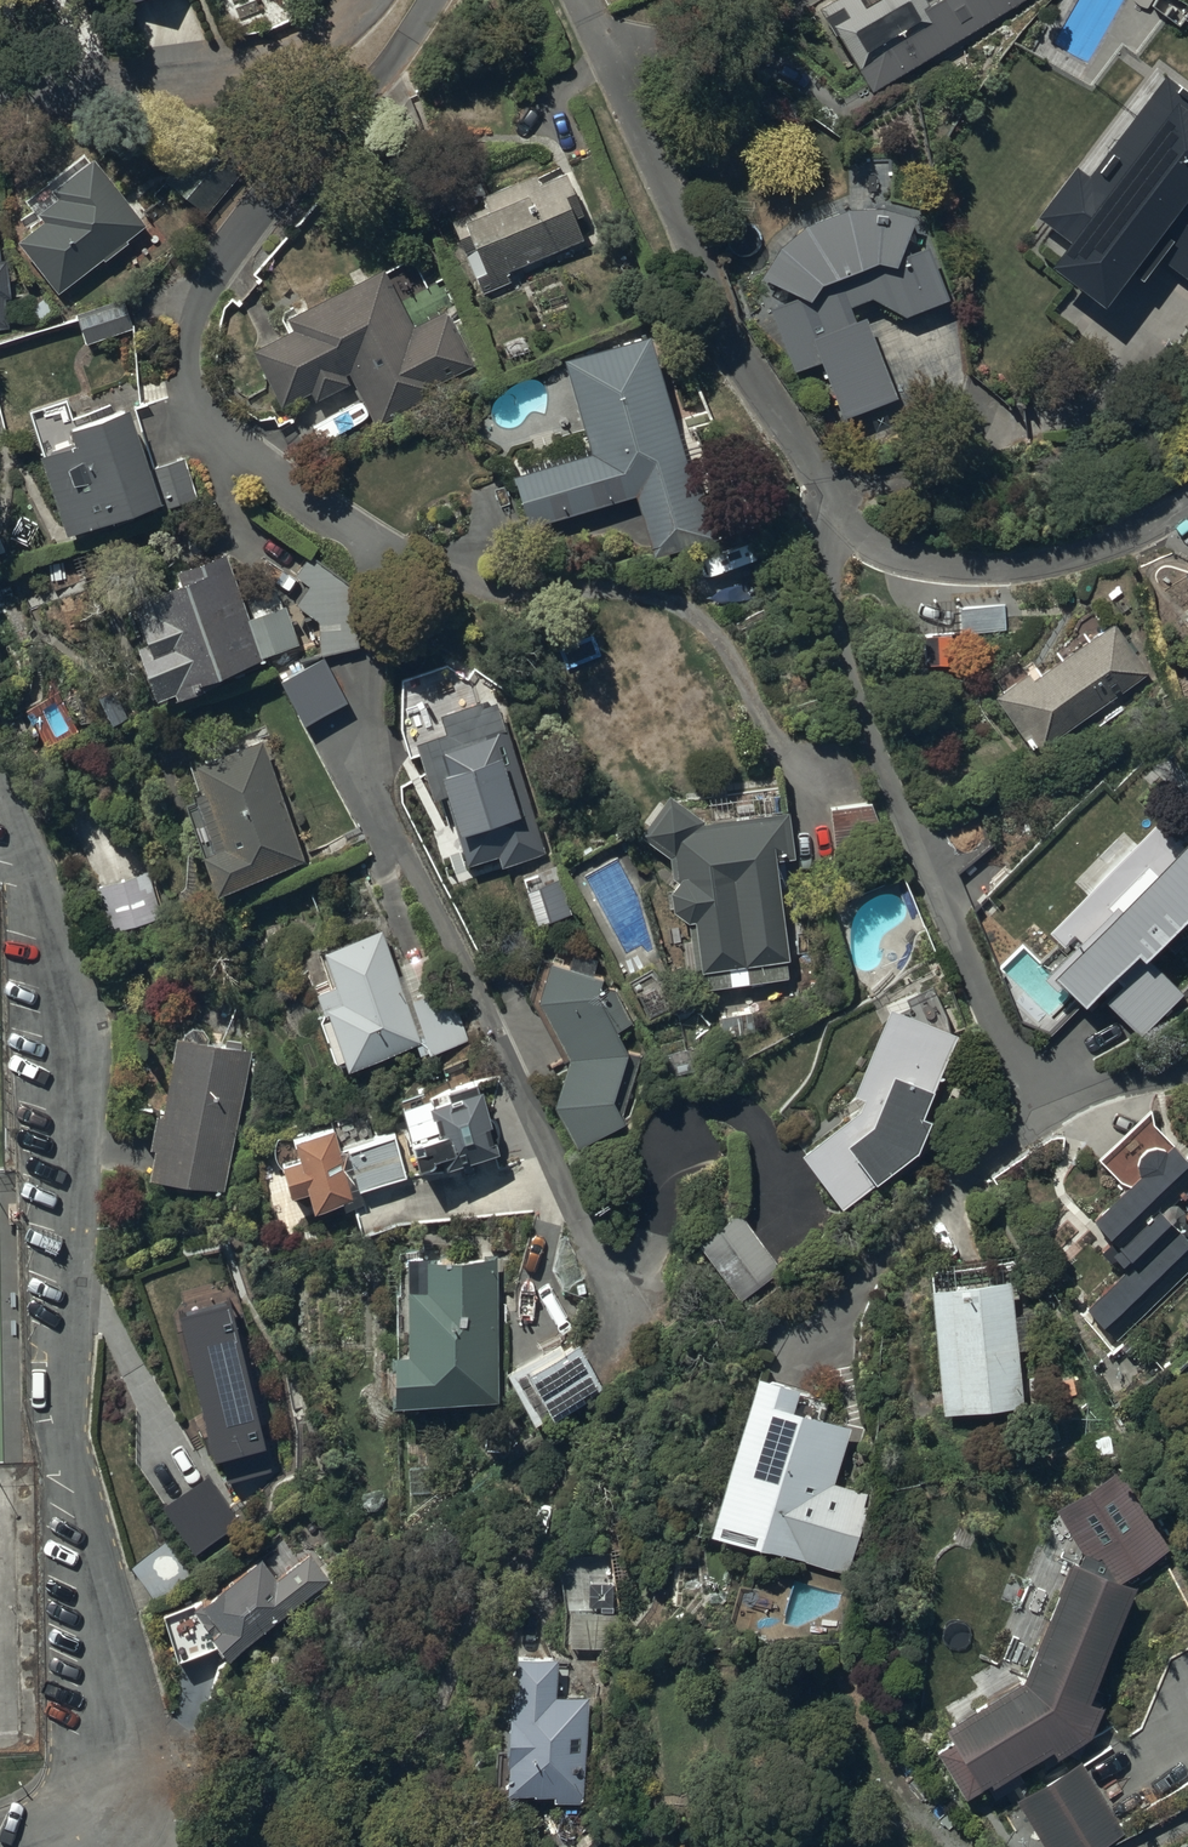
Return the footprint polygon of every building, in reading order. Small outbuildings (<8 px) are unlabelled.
[(870,94),(1019,0),(945,0),(925,13),(917,0),(835,0),(820,10),(825,18),(821,20),(832,38),(834,37),(870,94)] [(1040,245),(1102,294),(1129,261),(1140,271),(1157,250),(1187,275),(1187,83),(1179,75),(1176,79),(1164,69),(1088,164),(1075,153),(1033,205),(1057,225),(1040,245)] [(17,228),(59,284),(104,251),(106,254),(129,237),(127,234),(148,219),(95,147),(87,153),(84,148),(23,193),(37,213),(17,228)] [(473,261),(484,289),(511,278),(504,260),(584,229),(575,205),(582,203),(564,157),(540,166),(537,159),(483,180),(486,188),(464,197),(466,201),(454,206),(467,238),(477,234),(486,256),(473,261)] [(808,282),(771,294),(796,363),(824,352),(844,407),(898,387),(868,306),(856,311),(851,295),(874,287),(906,305),(950,290),(920,207),(916,209),(911,207),(906,205),(901,203),(896,202),(891,201),(886,200),(881,199),(876,199),(871,198),(865,198),(860,199),(855,199),(850,200),(845,201),(840,202),(835,204),(830,205),(825,207),(820,210),(815,212),(811,214),(806,217),(802,220),(798,223),(794,227),(790,230),(786,234),(783,238),(780,242),(776,246),(774,250),(771,255),(768,259),(766,264),(764,269),(808,282)] [(9,318),(6,288),(11,287),(8,251),(0,252),(0,319),(9,318)] [(253,335),(282,397),(312,383),(316,392),(351,376),(347,366),(350,365),(361,390),(317,411),(325,429),(371,408),(377,422),(443,391),(439,382),(476,365),(447,303),(415,319),(385,255),(287,300),(295,316),(253,335)] [(76,305),(87,336),(135,319),(124,289),(76,305)] [(651,318),(564,343),(592,440),(513,464),(528,518),(636,487),(655,550),(714,533),(651,318)] [(161,456),(134,374),(71,394),(69,387),(30,399),(32,405),(22,408),(33,442),(38,440),(65,525),(170,491),(174,503),(200,494),(186,448),(161,456)] [(139,626),(158,679),(175,673),(178,680),(301,635),(286,596),(250,609),(225,542),(180,559),(182,565),(149,577),(154,591),(140,596),(150,622),(139,626)] [(311,580),(297,596),(318,614),(318,638),(358,638),(358,593),(311,553),(308,557),(306,556),(296,567),(311,580)] [(1006,602),(929,602),(929,628),(926,628),(926,662),(953,662),(953,629),(1006,629),(1006,602)] [(1030,661),(997,681),(1034,743),(1153,672),(1119,615),(1033,666),(1030,661)] [(281,666),(303,714),(344,696),(322,648),(281,666)] [(500,843),(504,855),(545,842),(497,692),(485,696),(482,688),(448,699),(446,694),(413,704),(416,712),(396,718),(406,749),(423,744),(436,782),(447,779),(470,852),(500,843)] [(303,849),(265,730),(199,751),(207,775),(197,778),(212,828),(200,832),(215,877),(303,849)] [(671,786),(642,824),(671,846),(673,868),(678,871),(672,879),(675,906),(690,916),(695,960),(708,959),(710,977),(789,968),(787,948),(790,947),(782,878),(787,877),(786,862),(783,862),(782,851),(795,849),(790,802),(705,812),(671,786)] [(873,794),(830,800),(838,859),(893,849),(873,794)] [(1012,940),(1015,944),(996,963),(1022,989),(1016,994),(1052,1031),(1134,950),(1148,964),(1178,934),(1171,926),(1187,909),(1187,808),(1176,819),(1156,799),(1012,940)] [(97,879),(110,924),(161,910),(148,865),(97,879)] [(808,921),(789,924),(795,963),(813,961),(808,921)] [(328,980),(311,986),(319,1009),(317,1018),(330,1056),(342,1060),(344,1065),(413,1041),(417,1054),(461,1039),(431,950),(389,965),(376,929),(317,949),(328,980)] [(543,993),(568,1044),(554,1095),(578,1142),(628,1117),(624,1108),(642,1049),(627,1045),(628,1040),(623,1023),(633,1020),(621,982),(606,977),(602,965),(596,963),(599,953),(573,945),(570,955),(550,949),(549,952),(540,949),(529,983),(533,994),(543,993)] [(893,997),(855,1084),(866,1093),(861,1103),(806,1143),(847,1200),(910,1155),(906,1149),(919,1139),(934,1104),(926,1100),(959,1026),(893,997)] [(153,1135),(146,1165),(218,1181),(250,1045),(179,1028),(161,1104),(156,1103),(149,1134),(153,1135)] [(444,1145),(447,1164),(496,1155),(484,1088),(429,1098),(434,1125),(421,1127),(423,1139),(415,1141),(418,1158),(431,1156),(430,1148),(444,1145)] [(356,1194),(407,1185),(398,1135),(371,1140),(369,1126),(336,1132),(335,1126),(300,1133),(305,1158),(288,1161),(293,1190),(312,1186),(315,1205),(354,1198),(345,1150),(348,1149),(356,1194)] [(1116,1335),(1187,1265),(1187,1221),(1182,1214),(1173,1196),(1187,1181),(1187,1151),(1170,1133),(1165,1137),(1139,1162),(1089,1211),(1108,1230),(1096,1241),(1119,1264),(1082,1301),(1116,1335)] [(791,1273),(738,1199),(692,1232),(745,1306),(791,1273)] [(928,1245),(945,1403),(1025,1395),(1019,1341),(1035,1339),(1032,1307),(1016,1308),(1013,1279),(1022,1278),(1018,1239),(977,1243),(976,1235),(962,1236),(963,1242),(928,1245)] [(389,1366),(388,1385),(496,1389),(498,1326),(500,1326),(501,1301),(498,1301),(499,1286),(501,1286),(502,1257),(500,1257),(500,1246),(431,1244),(431,1237),(425,1237),(425,1240),(409,1240),(409,1252),(404,1252),(404,1261),(408,1262),(406,1331),(390,1330),(390,1348),(394,1348),(393,1366),(389,1366)] [(608,1385),(579,1326),(509,1360),(537,1419),(608,1385)] [(804,1370),(758,1355),(702,1518),(847,1566),(868,1503),(862,1501),(867,1488),(830,1476),(852,1411),(817,1399),(819,1391),(800,1384),(804,1370)] [(960,1736),(939,1749),(965,1791),(984,1780),(993,1795),(1022,1777),(1014,1765),(1039,1750),(1037,1748),(1050,1740),(1056,1748),(1090,1727),(1104,1694),(1086,1687),(1132,1574),(1128,1571),(1167,1547),(1117,1467),(1055,1505),(1085,1552),(1067,1546),(1023,1664),(945,1711),(960,1736)] [(208,1583),(210,1587),(195,1597),(165,1605),(178,1650),(217,1640),(225,1653),(252,1635),(249,1632),(333,1577),(311,1545),(276,1569),(262,1548),(208,1583)] [(574,1599),(570,1635),(619,1640),(622,1604),(574,1599)] [(559,1643),(520,1638),(505,1773),(536,1776),(536,1781),(557,1783),(556,1790),(580,1793),(591,1687),(555,1683),(559,1643)] [(1013,1786),(1047,1846),(1090,1846),(1123,1828),(1079,1750),(1013,1786)]
